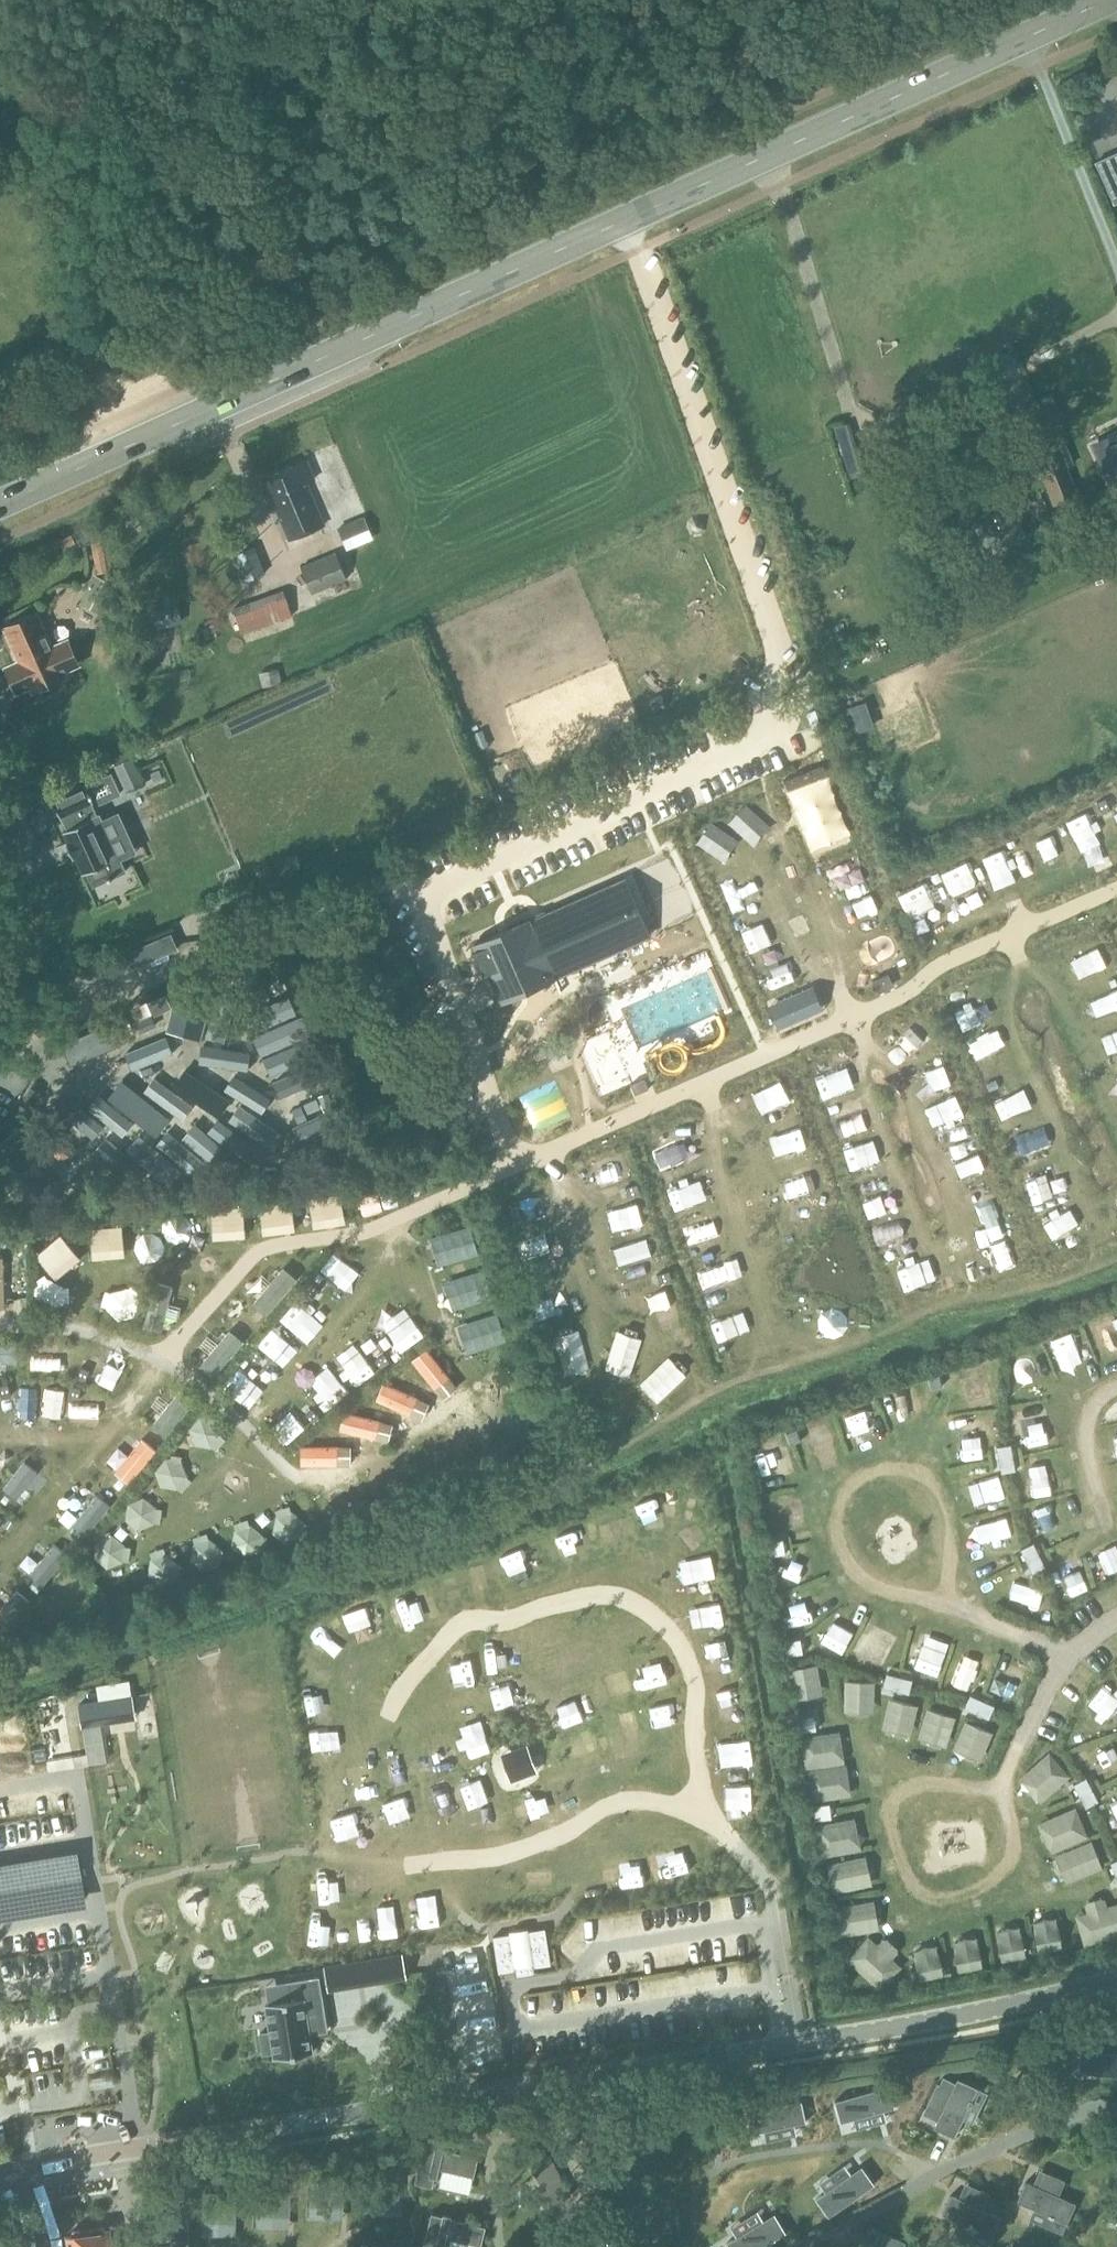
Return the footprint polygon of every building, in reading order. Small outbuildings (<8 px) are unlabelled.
[(1095,163),(1114,203),(1116,202),(1116,161),(1114,154),(1095,163)] [(1098,446),(1102,455),(1099,456),(1110,480),(1113,479),(1116,477),(1116,433),(1110,436),(1112,439),(1098,446)] [(315,478),(307,460),(264,478),(290,539),(325,524),(306,481),(315,478)] [(1007,501),(972,518),(989,553),(1024,537),(1014,515),(1007,501)] [(374,539),(365,515),(337,527),(347,550),(374,539)] [(335,552),(301,567),(312,594),(347,579),(335,552)] [(94,576),(79,607),(101,618),(116,587),(94,576)] [(284,590),(234,606),(242,634),(293,616),(284,590)] [(19,662),(4,667),(14,695),(31,689),(33,693),(69,679),(66,673),(81,667),(70,638),(52,645),(39,611),(4,624),(19,662)] [(133,757),(115,765),(126,790),(145,782),(133,757)] [(86,786),(53,801),(61,821),(64,820),(68,830),(64,831),(69,843),(66,844),(72,858),(75,857),(83,874),(87,873),(91,882),(109,874),(123,868),(118,859),(99,816),(97,817),(92,807),(95,806),(86,786)] [(475,950),(473,951),(475,955),(477,954),(484,970),(482,970),(484,974),(486,974),(498,1002),(519,993),(518,991),(554,975),(550,965),(620,934),(625,946),(650,935),(641,915),(637,917),(621,880),(546,914),(544,910),(528,917),(530,921),(473,945),(475,950)] [(126,983),(125,959),(103,961),(104,984),(126,983)] [(808,990),(775,1005),(784,1025),(817,1011),(808,990)] [(235,1017),(250,1056),(290,1042),(275,1002),(235,1017)] [(141,1052),(144,1012),(131,1011),(128,1051),(141,1052)] [(168,1050),(173,1017),(154,1014),(149,1047),(168,1050)] [(222,1047),(203,1059),(230,1100),(249,1088),(222,1047)] [(86,1065),(90,1085),(141,1075),(137,1055),(86,1065)] [(175,1105),(189,1114),(203,1094),(159,1064),(146,1083),(138,1077),(125,1096),(164,1122),(175,1105)] [(136,1127),(147,1113),(111,1085),(100,1100),(136,1127)] [(285,1128),(325,1112),(318,1095),(278,1111),(285,1128)] [(62,1098),(49,1113),(81,1141),(94,1126),(62,1098)] [(224,1100),(210,1121),(256,1154),(271,1133),(224,1100)] [(0,1142),(0,1146),(11,1160),(36,1191),(62,1170),(22,1121),(10,1133),(0,1142)] [(176,1125),(166,1136),(183,1152),(193,1142),(176,1125)] [(156,1130),(144,1142),(176,1175),(188,1164),(156,1130)] [(116,1147),(108,1137),(98,1145),(126,1181),(138,1172),(145,1181),(158,1171),(131,1135),(116,1147)] [(239,1221),(225,1198),(203,1211),(217,1235),(239,1221)] [(437,1262),(473,1250),(464,1225),(429,1237),(437,1262)] [(180,1285),(179,1259),(160,1260),(161,1286),(180,1285)] [(315,1284),(331,1268),(322,1259),(306,1274),(315,1284)] [(257,1304),(270,1315),(300,1279),(287,1268),(257,1304)] [(448,1300),(483,1296),(479,1271),(444,1276),(448,1300)] [(40,1314),(67,1297),(59,1283),(52,1287),(45,1275),(24,1288),(40,1314)] [(100,1289),(103,1318),(131,1315),(128,1286),(100,1289)] [(286,1319),(300,1300),(291,1293),(277,1312),(286,1319)] [(150,1302),(145,1328),(166,1332),(171,1306),(150,1302)] [(202,1367),(216,1378),(247,1342),(233,1330),(202,1367)] [(458,1388),(427,1350),(412,1361),(444,1400),(458,1388)] [(938,1377),(928,1379),(931,1391),(941,1389),(938,1377)] [(429,1404),(384,1384),(377,1401),(422,1421),(429,1404)] [(312,1401),(319,1410),(339,1396),(332,1386),(312,1401)] [(155,1426),(169,1437),(198,1399),(184,1389),(155,1426)] [(393,1425),(344,1413),(340,1431),(388,1443),(393,1425)] [(985,1418),(961,1420),(962,1445),(986,1443),(985,1418)] [(755,1461),(780,1452),(772,1432),(748,1440),(755,1461)] [(801,1443),(797,1432),(787,1435),(791,1447),(801,1443)] [(118,1473),(132,1484),(158,1451),(144,1440),(118,1473)] [(1011,1444),(997,1447),(1001,1473),(1016,1470),(1011,1444)] [(351,1447),(301,1447),(300,1466),(351,1467),(351,1447)] [(15,1473),(15,1490),(26,1490),(27,1473),(15,1473)] [(74,1525),(88,1537),(112,1507),(98,1496),(74,1525)] [(767,1542),(770,1556),(786,1553),(783,1539),(767,1542)] [(1032,1573),(1046,1566),(1034,1543),(1021,1549),(1032,1573)] [(32,1574),(46,1586),(71,1556),(57,1545),(32,1574)] [(784,1642),(787,1656),(803,1653),(801,1639),(784,1642)] [(887,1673),(883,1687),(909,1694),(913,1680),(887,1673)] [(80,1698),(84,1721),(137,1713),(134,1691),(80,1698)] [(995,1705),(970,1695),(964,1708),(989,1719),(995,1705)] [(797,1718),(800,1733),(817,1730),(814,1715),(797,1718)] [(1086,1777),(1073,1784),(1086,1808),(1099,1801),(1086,1777)] [(813,1806),(815,1820),(832,1818),(830,1803),(813,1806)] [(758,1891),(737,1891),(737,1903),(758,1903),(758,1891)] [(545,1928),(529,1930),(528,1928),(509,1931),(509,1933),(493,1936),(498,1973),(516,1970),(517,1975),(535,1973),(534,1967),(551,1964),(545,1928)] [(366,1984),(405,1977),(401,1955),(362,1962),(366,1984)] [(286,1983),(289,2000),(266,2004),(270,2032),(260,2034),(263,2053),(273,2052),(274,2058),(312,2052),(309,2033),(315,2033),(314,2027),(324,2025),(325,2031),(327,2030),(318,1978),(286,1983)] [(1088,2048),(1086,2071),(1116,2075),(1116,2052),(1088,2048)] [(939,2081),(927,2108),(942,2114),(936,2126),(957,2136),(980,2087),(960,2077),(958,2081),(945,2075),(942,2083),(939,2081)] [(897,2106),(891,2084),(837,2099),(843,2120),(897,2106)] [(808,2120),(803,2098),(748,2110),(753,2132),(808,2120)] [(442,2169),(473,2177),(474,2177),(478,2157),(444,2149),(444,2147),(436,2145),(435,2147),(424,2144),(415,2183),(432,2187),(434,2177),(437,2178),(439,2169),(442,2169)] [(525,2153),(543,2186),(545,2185),(554,2201),(569,2193),(570,2196),(571,2195),(543,2144),(525,2153)] [(831,2216),(877,2183),(864,2165),(818,2198),(831,2216)] [(1065,2180),(1045,2172),(1039,2187),(1026,2181),(1017,2201),(1049,2215),(1048,2216),(1054,2218),(1055,2216),(1066,2221),(1072,2210),(1073,2210),(1076,2203),(1059,2195),(1065,2180)] [(312,2176),(311,2209),(344,2210),(345,2177),(312,2176)] [(257,2184),(258,2218),(292,2218),(291,2184),(257,2184)] [(1001,2217),(984,2209),(991,2194),(971,2185),(964,2200),(951,2194),(942,2214),(973,2228),(973,2229),(978,2232),(979,2230),(991,2235),(996,2224),(997,2224),(1001,2217)] [(203,2192),(204,2226),(238,2226),(237,2192),(203,2192)] [(190,2210),(148,2210),(148,2240),(190,2240),(190,2210)] [(788,2231),(776,2212),(728,2242),(731,2246),(762,2246),(788,2231)] [(480,2246),(481,2246),(486,2226),(451,2218),(451,2216),(443,2214),(443,2216),(431,2213),(423,2246),(441,2246),(442,2246),(444,2246),(446,2238),(450,2239),(480,2246)] [(110,2230),(67,2236),(69,2246),(112,2246),(110,2230)] [(906,2242),(886,2234),(885,2234),(879,2246),(904,2246),(906,2242)]
